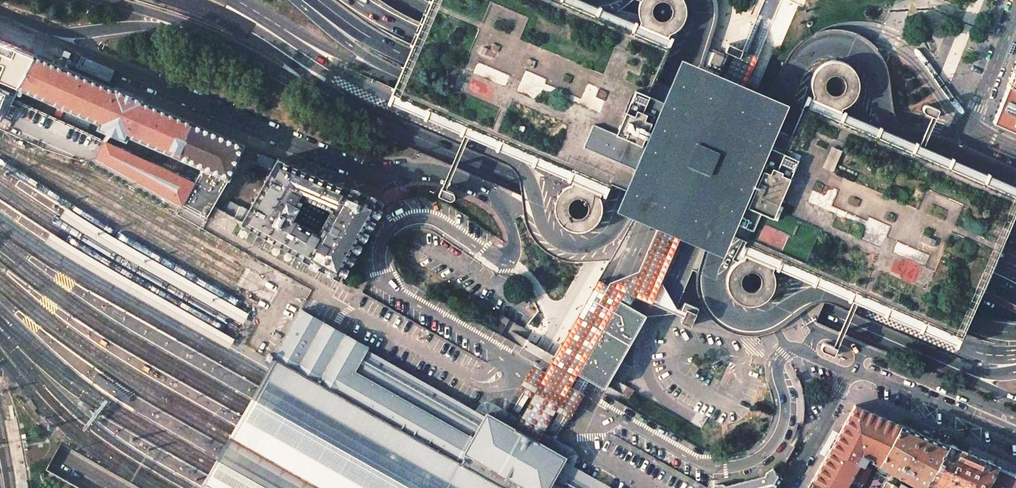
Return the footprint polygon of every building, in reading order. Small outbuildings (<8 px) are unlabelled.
[(712,226),(727,233),(745,240),(740,253),(749,257),(746,257),(743,258),(740,259),(737,261),(733,264),(730,267),(729,271),(727,275),(727,280),(727,285),(728,288),(729,292),(732,296),(735,299),(739,302),(744,304),(748,305),(753,305),(757,304),(762,302),(766,299),(769,296),(772,292),(773,288),(774,284),(774,279),(774,274),(772,271),(769,265),(852,301),(856,303),(957,347),(968,323),(974,309),(977,301),(988,278),(996,257),(1005,235),(1014,214),(1015,210),(1015,185),(924,145),(921,144),(839,108),(845,107),(849,103),(853,100),(856,97),(858,93),(858,89),(859,83),(858,78),(856,74),(853,70),(850,66),(847,64),(844,63),(840,61),(835,61),(831,61),(826,63),(822,65),(818,68),(815,72),(812,76),(811,82),(811,88),(812,93),(815,98),(808,95),(790,136),(758,122),(761,115),(761,114),(760,113),(737,103),(716,94),(703,88),(694,85),(693,84),(692,85),(691,85),(686,97),(654,83),(673,38),(665,34),(668,34),(672,32),(676,30),(679,27),(682,24),(685,19),(686,14),(686,10),(685,5),(684,1),(683,0),(640,0),(640,1),(638,6),(638,10),(638,15),(640,20),(642,25),(579,0),(428,0),(423,12),(414,33),(404,55),(394,76),(386,97),(465,133),(468,134),(575,183),(571,184),(568,185),(564,187),(560,191),(558,194),(555,199),(554,204),(554,210),(555,214),(556,218),(558,222),(562,225),(565,228),(569,230),(574,231),(579,231),(584,230),(589,229),(593,226),(597,222),(600,217),(602,211),(601,204),(600,198),(597,192),(605,196),(611,183),(645,198),(676,211),(677,212),(689,217),(708,225),(712,226)] [(17,87),(35,55),(0,40),(0,80),(17,87)] [(98,128),(127,140),(129,136),(204,168),(197,182),(196,181),(194,183),(106,142),(97,157),(182,205),(206,218),(229,178),(244,144),(243,144),(144,101),(144,100),(115,88),(115,89),(64,67),(63,67),(35,55),(17,87),(49,101),(100,123),(98,128)] [(1013,71),(1008,84),(1015,88),(1015,64),(1013,71)] [(699,66),(646,186),(633,209),(550,358),(548,358),(476,487),(509,487),(575,372),(573,371),(608,311),(631,289),(677,212),(689,217),(708,225),(763,93),(756,90),(745,85),(735,80),(729,78),(709,70),(699,66)] [(1008,84),(1004,94),(993,122),(1015,132),(1015,88),(1008,84)] [(92,129),(14,93),(11,99),(89,135),(92,129)] [(939,110),(928,105),(926,105),(924,106),(923,107),(923,108),(922,109),(923,110),(923,111),(924,112),(930,115),(932,116),(935,117),(939,110)] [(924,145),(935,117),(932,116),(921,144),(924,145)] [(465,133),(442,188),(445,189),(468,134),(465,133)] [(275,159),(260,153),(256,163),(270,170),(275,159)] [(242,223),(304,258),(304,259),(339,278),(366,224),(378,201),(344,186),(343,187),(278,159),(248,213),(230,202),(229,202),(229,203),(224,212),(242,223)] [(445,189),(442,188),(438,195),(448,200),(450,201),(451,201),(452,200),(453,199),(454,198),(454,197),(454,196),(454,194),(453,193),(452,193),(445,189)] [(594,279),(597,280),(593,286),(630,304),(639,310),(646,314),(651,314),(667,312),(674,313),(692,270),(696,271),(712,226),(708,225),(689,217),(645,198),(610,260),(605,260),(594,279)] [(593,286),(592,288),(553,357),(578,372),(601,384),(604,387),(646,314),(630,304),(593,286)] [(833,346),(837,348),(856,303),(852,301),(833,346)] [(484,420),(474,414),(439,395),(429,389),(385,365),(378,361),(363,353),(366,347),(300,310),(286,336),(273,359),(329,390),(339,396),(344,399),(349,402),(360,408),(366,411),(369,413),(457,462),(453,469),(443,487),(590,487),(568,476),(556,469),(562,459),(536,444),(532,441),(514,431),(501,424),(486,416),(484,420)] [(509,320),(500,315),(491,330),(500,336),(509,320)] [(833,346),(826,343),(825,343),(823,343),(822,343),(822,344),(821,345),(821,347),(821,348),(821,350),(823,351),(834,355),(837,348),(833,346)] [(497,485),(490,481),(466,468),(462,465),(459,463),(369,413),(366,411),(360,408),(349,402),(344,399),(339,396),(329,390),(273,359),(269,365),(265,373),(260,381),(254,392),(248,402),(243,411),(238,420),(232,430),(226,440),(220,452),(214,462),(209,470),(203,481),(200,487),(503,487),(497,485)] [(474,414),(484,420),(486,416),(501,424),(507,427),(514,431),(517,425),(520,418),(503,409),(495,405),(489,402),(484,402),(479,405),(474,414)] [(812,479),(829,487),(860,487),(871,469),(865,466),(867,462),(860,458),(862,455),(880,465),(901,425),(870,412),(855,405),(812,479)] [(892,484),(887,480),(883,487),(924,487),(947,444),(922,434),(901,425),(880,465),(882,466),(880,471),(890,477),(893,472),(905,479),(903,481),(897,478),(896,478),(892,484)] [(562,459),(556,469),(568,476),(573,467),(575,463),(577,459),(577,456),(576,453),(574,449),(570,447),(563,443),(554,438),(549,435),(543,432),(536,444),(562,459)] [(959,450),(947,444),(924,487),(1015,487),(1015,474),(959,450)] [(568,476),(590,487),(612,487),(573,467),(568,476)] [(773,468),(765,473),(765,474),(764,476),(726,486),(724,485),(723,485),(714,485),(712,487),(773,487),(775,484),(773,483),(778,476),(773,468)] [(812,479),(807,487),(829,487),(812,479)] [(26,480),(15,482),(16,487),(27,487),(26,480)]
